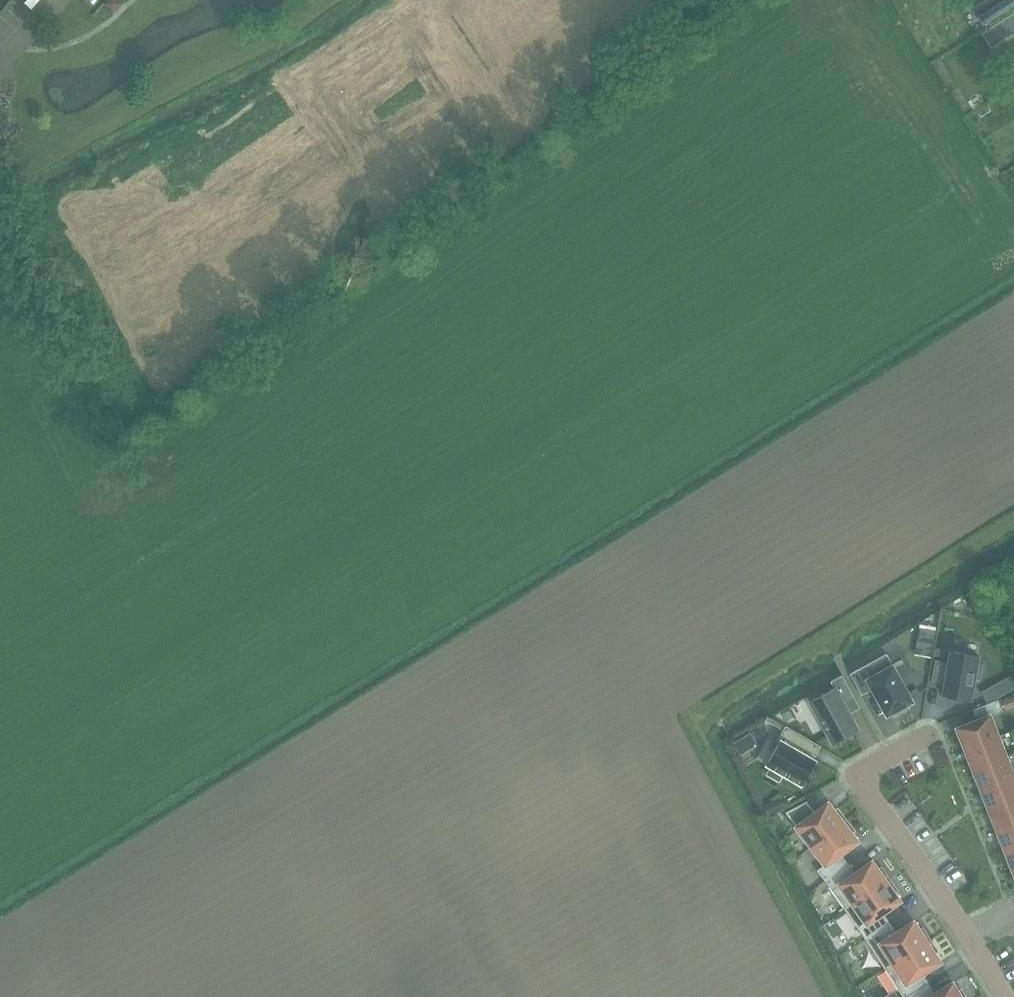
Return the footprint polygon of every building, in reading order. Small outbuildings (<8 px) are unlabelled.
[(974,8),(984,23),(1013,4),(1013,0),(986,0),(974,8)] [(994,26),(982,34),(991,48),(1003,40),(994,26)] [(0,133),(10,121),(0,113),(0,133)] [(918,623),(916,636),(931,639),(933,625),(918,623)] [(978,657),(951,652),(949,663),(936,661),(932,681),(938,682),(939,680),(945,682),(943,695),(970,700),(974,679),(980,680),(982,665),(977,664),(978,657)] [(886,654),(850,674),(862,695),(872,689),(887,716),(892,713),(895,716),(909,708),(907,704),(913,701),(886,654)] [(856,700),(842,675),(830,681),(834,688),(810,702),(833,744),(858,730),(845,705),(856,700)] [(993,685),(980,691),(986,702),(999,696),(993,685)] [(1002,703),(1005,710),(1013,706),(1013,700),(1013,699),(1002,703)] [(977,721),(957,729),(965,749),(999,736),(990,715),(1002,711),(997,700),(973,710),(977,721)] [(783,775),(801,786),(816,761),(808,756),(815,744),(786,727),(778,741),(780,742),(766,766),(770,768),(766,775),(779,782),(783,775)] [(965,749),(973,769),(1006,756),(999,736),(965,749)] [(973,769),(981,789),(1013,776),(1013,775),(1006,756),(973,769)] [(981,789),(989,810),(1013,800),(1013,776),(981,789)] [(778,794),(763,802),(768,811),(788,800),(785,796),(780,798),(778,794)] [(989,810),(997,830),(1013,823),(1013,800),(989,810)] [(785,813),(811,846),(846,820),(837,809),(834,811),(828,803),(815,813),(806,801),(785,813)] [(817,870),(825,880),(848,864),(840,854),(857,841),(851,833),(854,831),(846,820),(811,846),(825,864),(817,870)] [(997,830),(1004,850),(1013,846),(1013,823),(997,830)] [(1004,850),(1012,870),(1013,869),(1013,846),(1004,850)] [(848,864),(825,880),(845,910),(889,879),(881,867),(878,870),(872,862),(855,874),(848,864)] [(845,910),(866,939),(889,923),(882,913),(900,901),(894,893),(897,891),(889,879),(845,910)] [(823,896),(807,905),(819,927),(835,919),(823,896)] [(866,939),(885,969),(930,940),(922,928),(919,930),(914,922),(896,933),(889,923),(866,939)] [(903,996),(906,996),(928,984),(922,974),(940,962),(934,954),(938,952),(930,940),(885,969),(903,996)] [(961,990),(958,992),(953,983),(934,994),(928,984),(906,996),(965,996),(961,990)]
